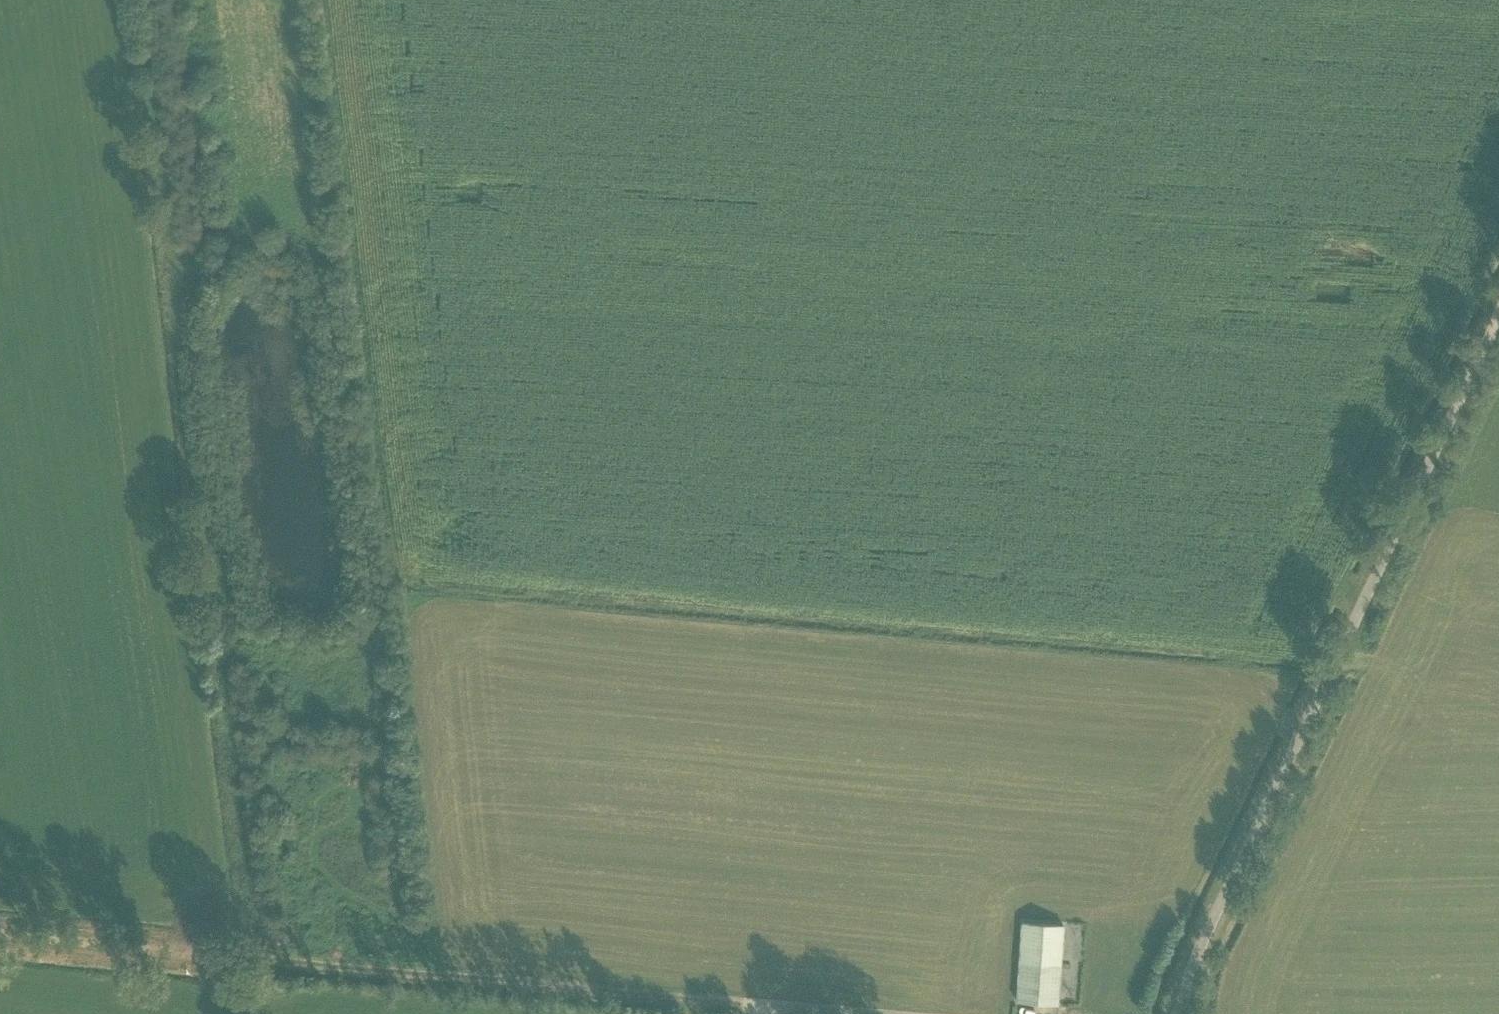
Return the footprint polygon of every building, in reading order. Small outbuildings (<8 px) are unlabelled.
[(1021,924),(1016,1002),(1056,1005),(1057,1005),(1062,926),(1021,923),(1021,924)]
